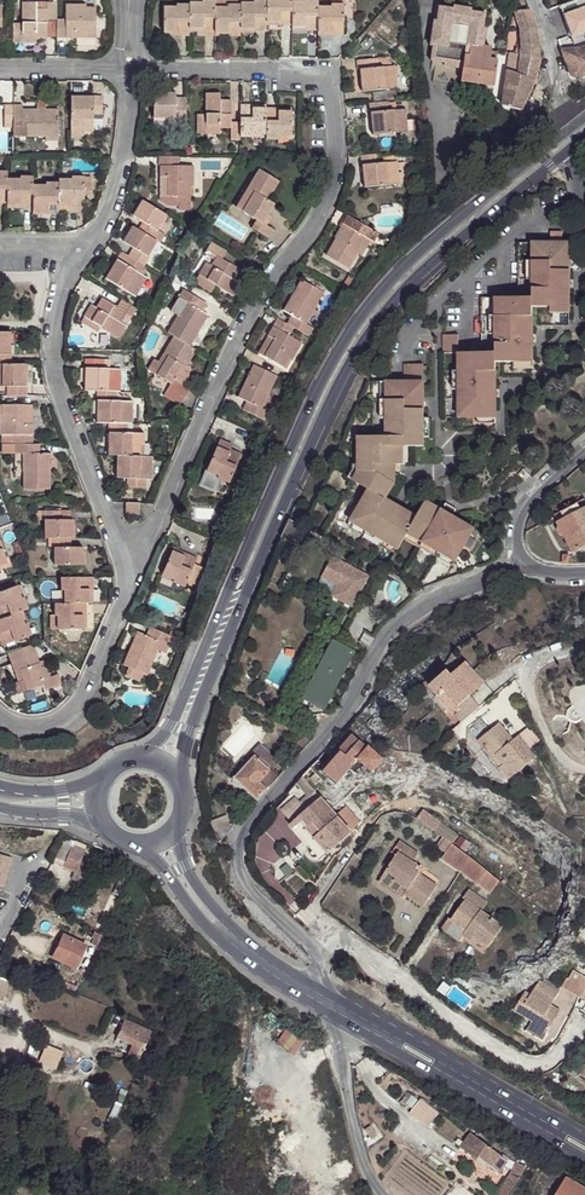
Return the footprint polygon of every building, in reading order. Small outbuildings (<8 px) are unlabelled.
[(189,5),(189,28),(203,28),(203,31),(215,32),(215,7),(215,5),(215,0),(202,0),(202,3),(189,3),(189,5)] [(241,4),(241,29),(254,29),(254,32),(266,32),(266,25),(266,22),(266,0),(254,0),(253,3),(241,3),(241,4)] [(266,22),(280,22),(280,25),(292,25),(292,1),(292,0),(266,0),(266,22)] [(292,27),(306,27),(306,30),(318,30),(318,7),(318,4),(318,0),(305,0),(305,1),(292,1),(292,25),(292,27)] [(37,37),(48,37),(48,20),(56,20),(57,2),(47,2),(47,9),(37,9),(37,2),(22,2),(22,24),(22,42),(22,43),(37,43),(37,37)] [(215,32),(215,33),(229,33),(229,36),(241,36),(241,32),(241,29),(241,4),(228,5),(228,7),(215,7),(215,32)] [(318,30),(318,32),(331,32),(331,36),(344,36),(343,4),(331,4),(331,7),(318,7),(318,30)] [(77,30),(96,30),(96,8),(86,8),(86,5),(66,5),(66,20),(56,20),(57,37),(57,38),(77,38),(77,30)] [(163,7),(163,33),(177,33),(177,36),(189,36),(189,31),(189,28),(189,5),(176,5),(176,7),(163,7)] [(491,48),(483,47),(486,28),(483,28),(485,13),(471,11),(471,8),(453,5),(452,8),(438,6),(436,21),(433,20),(429,46),(432,46),(429,61),(435,62),(431,82),(458,87),(459,81),(493,86),(496,60),(495,60),(489,59),(490,52),(491,48)] [(501,105),(520,110),(534,80),(539,60),(539,46),(536,27),(530,10),(514,11),(521,29),(521,45),(520,54),(509,53),(507,70),(501,105)] [(57,37),(56,20),(48,20),(48,37),(57,37)] [(13,42),(22,42),(22,24),(13,24),(13,42)] [(583,36),(564,41),(566,50),(584,45),(584,44),(583,36)] [(584,75),(584,45),(566,50),(561,51),(572,77),(584,75)] [(389,57),(359,60),(360,70),(364,70),(364,80),(361,80),(362,92),(394,89),(393,77),(396,76),(395,65),(390,66),(389,57)] [(176,98),(176,93),(154,93),(154,118),(175,118),(175,123),(186,123),(186,98),(176,98)] [(231,140),(240,140),(240,137),(240,122),(231,122),(231,100),(220,100),(220,94),(206,94),(206,115),(206,134),(220,134),(220,128),(231,128),(231,140)] [(80,97),(71,96),(71,129),(83,129),(83,132),(93,132),(93,114),(103,114),(103,96),(93,96),(93,100),(80,100),(80,97)] [(388,101),(369,103),(370,113),(374,113),(375,126),(372,126),(372,135),(404,132),(403,120),(407,120),(406,109),(396,110),(396,102),(388,103),(388,101)] [(13,124),(13,106),(4,105),(4,124),(13,124)] [(240,122),(240,137),(253,137),(253,134),(266,134),(266,108),(253,108),(253,105),(240,105),(240,122)] [(22,106),(13,106),(13,124),(13,137),(45,137),(58,137),(59,111),(45,111),(45,113),(37,113),(37,110),(22,110),(22,106)] [(266,108),(266,134),(266,137),(266,139),(279,139),(279,137),(292,137),(292,111),(279,111),(279,108),(266,108)] [(197,134),(206,134),(206,115),(197,115),(197,134)] [(175,118),(154,118),(153,126),(175,126),(175,123),(175,118)] [(379,154),(361,156),(361,165),(365,165),(366,178),(363,178),(363,187),(395,184),(394,173),(397,173),(397,162),(395,162),(394,155),(379,157),(379,154)] [(179,157),(159,157),(159,166),(160,166),(160,201),(168,205),(180,205),(180,209),(190,209),(190,196),(190,186),(193,186),(193,166),(179,166),(179,157)] [(269,239),(274,230),(266,225),(262,223),(274,204),(267,200),(279,181),(259,170),(248,189),(254,193),(243,212),(257,221),(252,228),(269,239)] [(20,208),(33,208),(33,185),(33,176),(20,176),(20,179),(7,179),(7,203),(7,205),(20,205),(20,208)] [(59,183),(59,205),(71,205),(71,208),(84,208),(84,195),(91,195),(91,186),(84,186),(84,177),(72,177),(72,179),(59,179),(59,183)] [(46,214),(59,214),(59,212),(59,205),(59,183),(46,183),(46,185),(33,185),(33,208),(33,211),(46,211),(46,214)] [(236,208),(243,212),(254,193),(248,189),(236,208)] [(166,215),(142,200),(133,216),(143,222),(138,230),(154,239),(159,231),(157,230),(166,215)] [(271,217),(268,214),(262,223),(266,225),(271,217)] [(379,234),(348,216),(343,224),(341,223),(339,226),(342,228),(326,256),(349,269),(362,246),(366,248),(370,240),(374,243),(379,234)] [(138,230),(132,226),(123,242),(133,248),(129,256),(144,265),(149,257),(147,256),(157,241),(154,239),(138,230)] [(159,231),(154,239),(157,241),(160,243),(165,235),(159,231)] [(445,353),(445,419),(477,419),(496,419),(496,362),(513,362),(532,362),(532,307),(550,307),(569,308),(570,243),(562,243),(562,232),(550,232),(550,243),(518,243),(519,298),(481,298),(482,353),(458,353),(458,335),(443,335),(443,353),(445,353)] [(163,245),(157,241),(147,256),(154,260),(163,245)] [(206,263),(199,275),(234,296),(241,284),(235,280),(241,271),(222,259),(227,251),(211,242),(206,250),(217,257),(211,266),(206,263)] [(362,246),(358,254),(361,256),(366,248),(362,246)] [(141,269),(144,265),(129,256),(121,252),(115,262),(119,264),(112,275),(109,273),(105,279),(132,295),(138,285),(141,287),(147,278),(142,275),(145,271),(141,269)] [(115,262),(109,273),(112,275),(119,264),(115,262)] [(216,285),(199,275),(194,283),(211,293),(216,285)] [(324,293),(301,280),(291,298),(293,299),(285,312),(297,319),(293,327),(294,328),(308,336),(313,328),(306,324),(324,293)] [(138,285),(132,295),(135,297),(141,287),(138,285)] [(173,337),(190,346),(208,316),(202,312),(207,304),(182,289),(178,297),(187,303),(180,316),(178,315),(168,333),(173,337)] [(187,303),(178,297),(176,301),(179,303),(174,312),(180,316),(187,303)] [(293,299),(291,298),(283,311),(285,312),(293,299)] [(132,317),(137,309),(121,300),(117,307),(114,306),(112,309),(107,306),(109,303),(101,299),(96,308),(91,305),(84,316),(84,317),(101,326),(100,327),(113,335),(121,323),(126,313),(132,317)] [(297,319),(292,316),(287,324),(293,327),(297,319)] [(101,326),(84,317),(81,322),(97,332),(101,326)] [(287,324),(277,318),(267,336),(273,339),(264,356),(284,368),(289,359),(292,361),(302,343),(289,336),(294,328),(293,327),(287,324)] [(121,323),(113,335),(118,338),(125,326),(121,323)] [(0,332),(0,364),(11,364),(11,355),(7,355),(7,341),(11,341),(11,332),(0,332)] [(273,339),(267,336),(257,352),(264,356),(273,339)] [(196,350),(190,346),(173,337),(162,355),(167,358),(157,375),(171,383),(168,388),(184,397),(189,388),(183,385),(189,374),(184,371),(196,350)] [(148,369),(157,375),(167,358),(162,355),(158,362),(154,359),(148,369)] [(85,382),(84,391),(97,391),(115,392),(116,392),(117,380),(120,380),(120,369),(109,369),(110,360),(85,359),(85,368),(88,368),(88,382),(85,382)] [(0,364),(0,387),(8,387),(8,396),(26,396),(26,387),(22,387),(22,373),(26,373),(26,364),(11,364),(0,364)] [(358,437),(358,465),(353,464),(352,470),(348,478),(367,489),(349,521),(399,549),(405,538),(408,534),(455,561),(474,529),(453,516),(443,511),(427,502),(418,517),(393,503),(385,516),(378,512),(386,499),(395,483),(375,472),(375,465),(395,465),(401,465),(401,447),(407,447),(423,447),(423,437),(423,418),(423,364),(404,364),(404,382),(372,382),(373,437),(358,437)] [(277,376),(254,365),(245,384),(247,385),(240,398),(253,404),(249,412),(265,420),(269,412),(262,408),(277,376)] [(247,385),(245,384),(238,397),(240,398),(247,385)] [(184,397),(168,388),(165,394),(181,403),(184,397)] [(115,392),(97,391),(96,423),(109,424),(128,424),(129,424),(129,412),(132,412),(132,401),(115,401),(115,392)] [(253,404),(247,401),(243,410),(249,412),(253,404)] [(2,444),(32,444),(33,425),(25,425),(25,406),(6,406),(6,415),(0,415),(0,435),(2,435),(2,444)] [(128,424),(109,424),(109,433),(113,433),(112,447),(108,447),(108,455),(121,456),(141,457),(141,445),(144,445),(145,434),(128,433),(128,424)] [(229,443),(220,439),(201,484),(214,489),(219,478),(230,482),(242,454),(230,449),(229,451),(226,450),(229,443)] [(32,444),(2,444),(2,453),(24,454),(24,489),(50,489),(50,474),(43,474),(43,453),(32,453),(32,444)] [(141,457),(121,456),(120,470),(116,470),(116,478),(127,479),(127,488),(145,488),(146,468),(152,468),(152,457),(144,457),(141,457)] [(395,483),(395,465),(375,465),(375,472),(395,483)] [(385,516),(393,503),(386,499),(378,512),(385,516)] [(126,503),(126,514),(139,514),(139,503),(126,503)] [(561,512),(564,519),(581,510),(578,503),(561,512)] [(457,509),(447,504),(443,511),(453,516),(457,509)] [(573,552),(584,545),(584,508),(581,510),(564,519),(557,523),(559,526),(557,530),(560,536),(564,536),(573,552)] [(71,538),(74,538),(74,520),(69,520),(61,520),(61,511),(43,511),(44,521),(45,521),(45,538),(53,538),(71,538)] [(399,549),(349,521),(346,525),(396,554),(399,549)] [(455,561),(408,534),(405,538),(453,566),(455,561)] [(71,538),(53,538),(53,546),(53,548),(54,548),(54,566),(83,565),(83,547),(71,547),(71,538)] [(172,551),(162,575),(174,580),(173,582),(185,587),(187,581),(194,564),(197,558),(185,553),(184,556),(172,551)] [(333,557),(325,572),(346,583),(337,599),(353,607),(369,576),(333,557)] [(194,564),(187,581),(197,585),(204,568),(194,564)] [(325,572),(322,577),(338,585),(332,596),(337,599),(346,583),(325,572)] [(289,573),(281,587),(289,591),(297,577),(289,573)] [(93,590),(92,577),(61,578),(61,590),(64,590),(65,603),(86,603),(90,603),(90,590),(93,590)] [(10,589),(8,584),(0,586),(0,592),(10,589)] [(20,612),(28,609),(23,598),(21,598),(16,586),(0,592),(0,620),(20,612)] [(86,615),(86,603),(65,603),(62,603),(55,604),(55,616),(58,615),(58,629),(83,629),(83,615),(86,615)] [(8,644),(31,635),(27,624),(25,624),(20,612),(0,620),(0,634),(4,633),(8,644)] [(173,637),(150,627),(146,636),(139,633),(133,647),(131,646),(123,665),(147,675),(158,650),(166,653),(173,637)] [(133,647),(139,633),(137,632),(131,646),(133,647)] [(316,687),(311,701),(323,707),(353,653),(334,643),(318,672),(319,673),(312,685),(316,687)] [(20,671),(27,691),(43,685),(45,690),(62,684),(58,674),(57,675),(51,677),(49,674),(46,666),(42,668),(40,663),(33,644),(8,653),(15,673),(20,671)] [(429,685),(461,723),(480,707),(470,696),(484,683),(466,662),(451,674),(447,669),(429,685)] [(142,673),(128,667),(125,675),(139,681),(142,673)] [(20,671),(15,673),(18,682),(13,683),(17,695),(27,691),(20,671)] [(159,681),(156,688),(163,691),(166,684),(159,681)] [(312,685),(305,698),(311,701),(316,687),(312,685)] [(498,770),(488,758),(491,756),(478,741),(489,731),(479,719),(467,730),(467,749),(477,761),(471,766),(480,777),(486,772),(493,780),(511,787),(526,774),(522,769),(510,779),(501,768),(498,770)] [(144,721),(134,727),(141,729),(147,726),(144,721)] [(501,768),(510,779),(522,769),(537,757),(519,735),(512,740),(509,744),(506,740),(510,737),(498,723),(489,731),(478,741),(491,756),(488,758),(498,770),(501,768)] [(294,742),(304,749),(314,738),(301,732),(294,742)] [(341,752),(323,773),(337,785),(359,761),(373,772),(384,760),(369,747),(369,748),(353,735),(340,750),(341,752)] [(235,778),(258,799),(279,777),(270,769),(278,760),(260,744),(252,753),(255,756),(235,778)] [(310,768),(316,773),(310,779),(316,785),(321,779),(317,775),(324,766),(318,760),(310,768)] [(297,784),(307,796),(314,790),(303,777),(297,784)] [(315,838),(329,853),(352,833),(350,831),(360,823),(346,806),(336,815),(314,790),(307,796),(300,802),(296,797),(281,810),(292,823),(295,821),(312,841),(315,838)] [(423,810),(418,819),(434,831),(440,823),(423,810)] [(216,835),(220,843),(233,829),(227,815),(214,822),(219,833),(216,835)] [(440,823),(434,831),(442,836),(448,828),(440,823)] [(448,828),(442,836),(452,844),(458,836),(448,828)] [(65,862),(63,867),(85,876),(90,866),(80,862),(85,849),(77,846),(77,844),(74,842),(74,841),(65,837),(56,859),(65,862)] [(436,845),(439,847),(445,839),(442,837),(436,845)] [(465,850),(470,844),(461,837),(456,844),(465,850)] [(312,841),(326,856),(329,853),(315,838),(312,841)] [(442,859),(477,885),(478,884),(491,893),(500,881),(470,857),(445,839),(439,847),(446,853),(442,859)] [(388,869),(386,871),(396,878),(394,881),(407,889),(404,893),(405,894),(423,907),(437,886),(420,874),(415,871),(418,866),(413,862),(419,854),(399,841),(391,853),(396,856),(388,869)] [(388,869),(396,856),(391,853),(383,865),(388,869)] [(0,856),(0,890),(5,891),(12,860),(0,856)] [(136,867),(123,861),(121,865),(126,868),(125,870),(134,874),(136,867)] [(281,870),(287,877),(293,871),(287,865),(281,870)] [(407,889),(394,881),(396,878),(386,871),(379,882),(403,898),(405,894),(404,893),(407,889)] [(463,936),(471,942),(475,937),(488,947),(503,926),(495,921),(499,916),(494,912),(490,917),(482,911),(487,903),(469,889),(462,898),(465,900),(451,919),(449,918),(441,929),(459,942),(463,936)] [(102,935),(94,931),(91,937),(93,938),(91,943),(97,946),(102,935)] [(75,968),(86,946),(63,935),(53,957),(75,968)] [(488,947),(475,937),(471,942),(485,952),(488,947)] [(562,987),(579,996),(584,990),(584,977),(573,970),(569,979),(567,978),(562,987)] [(543,980),(542,983),(557,992),(560,986),(543,980)] [(532,1021),(535,1022),(531,1029),(545,1037),(560,1011),(551,1005),(558,992),(557,992),(542,983),(539,981),(530,995),(525,992),(514,1010),(532,1021)] [(151,1033),(124,1021),(117,1037),(132,1044),(128,1054),(140,1059),(151,1033)] [(545,1037),(531,1029),(535,1022),(532,1021),(527,1030),(543,1039),(545,1037)] [(439,1113),(421,1099),(410,1113),(428,1127),(439,1113)] [(25,1119),(3,1126),(0,1114),(0,1137),(23,1130),(22,1126),(26,1125),(25,1119)] [(460,1148),(477,1160),(479,1157),(500,1172),(505,1165),(512,1169),(511,1173),(496,1194),(509,1194),(521,1177),(525,1166),(515,1163),(508,1160),(507,1162),(501,1157),(501,1156),(471,1133),(463,1143),(461,1147),(460,1148)] [(565,1178),(555,1194),(584,1194),(584,1193),(584,1190),(565,1178)]
